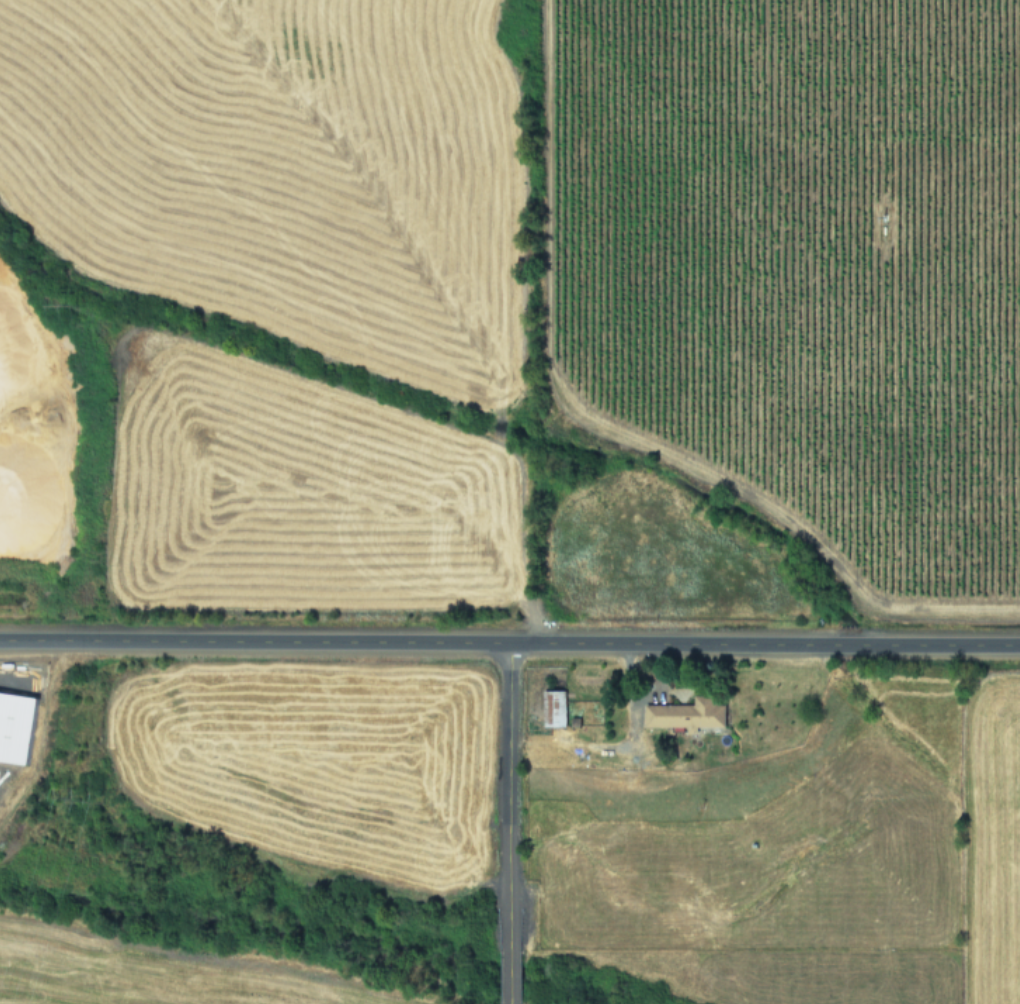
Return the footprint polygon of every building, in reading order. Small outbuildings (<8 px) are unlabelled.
[(563,726),(563,690),(540,691),(541,727),(563,726)] [(22,765),(32,699),(0,694),(0,762),(22,765)] [(722,727),(722,704),(713,704),(713,695),(691,695),(691,705),(642,704),(642,727),(683,727),(683,734),(694,734),(694,726),(722,727)]
